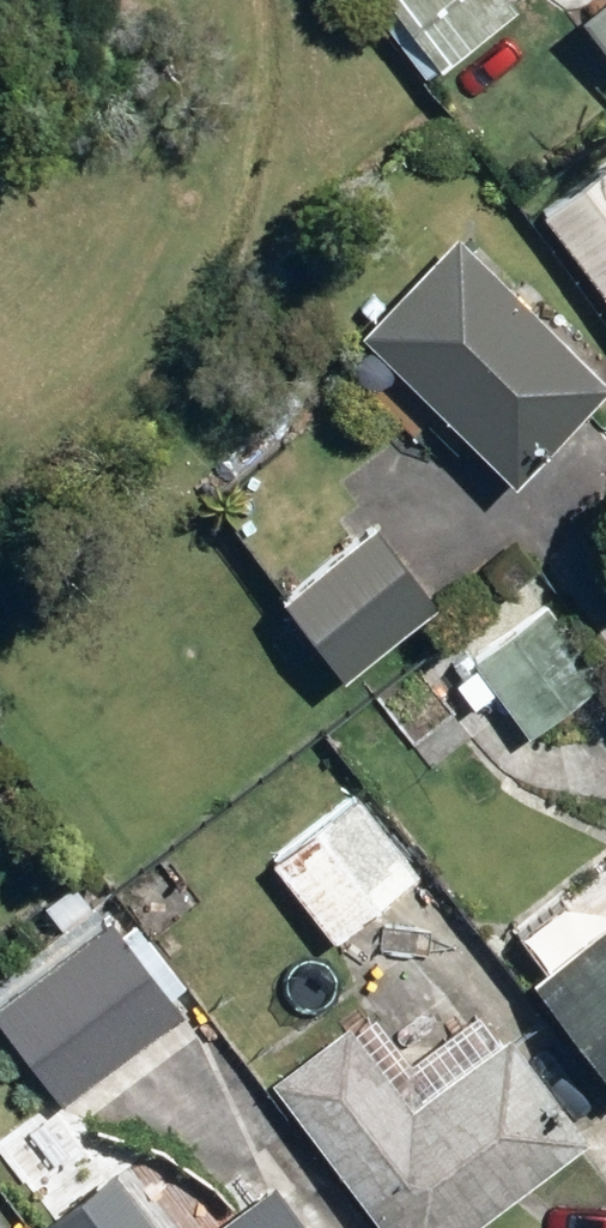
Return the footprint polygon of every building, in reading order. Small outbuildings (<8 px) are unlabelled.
[(444,63),(517,5),(512,0),(394,0),(444,63)] [(605,36),(605,0),(600,0),(586,10),(605,36)] [(520,479),(605,388),(605,372),(457,230),(363,328),(378,342),(371,344),(363,351),(360,359),(362,368),(368,376),(378,379),(386,378),(395,371),(398,362),(520,479)] [(286,594),(347,672),(439,599),(378,521),(286,594)] [(474,656),(532,733),(605,680),(547,600),(474,656)] [(274,862),(335,939),(420,870),(359,792),(274,862)] [(605,1066),(605,922),(537,975),(605,1066)] [(47,1000),(109,1083),(192,1020),(187,1015),(203,1003),(145,925),(47,1000)] [(385,1227),(466,1227),(591,1132),(514,1031),(416,1106),(350,1019),(272,1078),(385,1227)] [(48,1227),(161,1227),(114,1168),(44,1223),(48,1227)] [(276,1178),(214,1227),(316,1227),(276,1178)]
